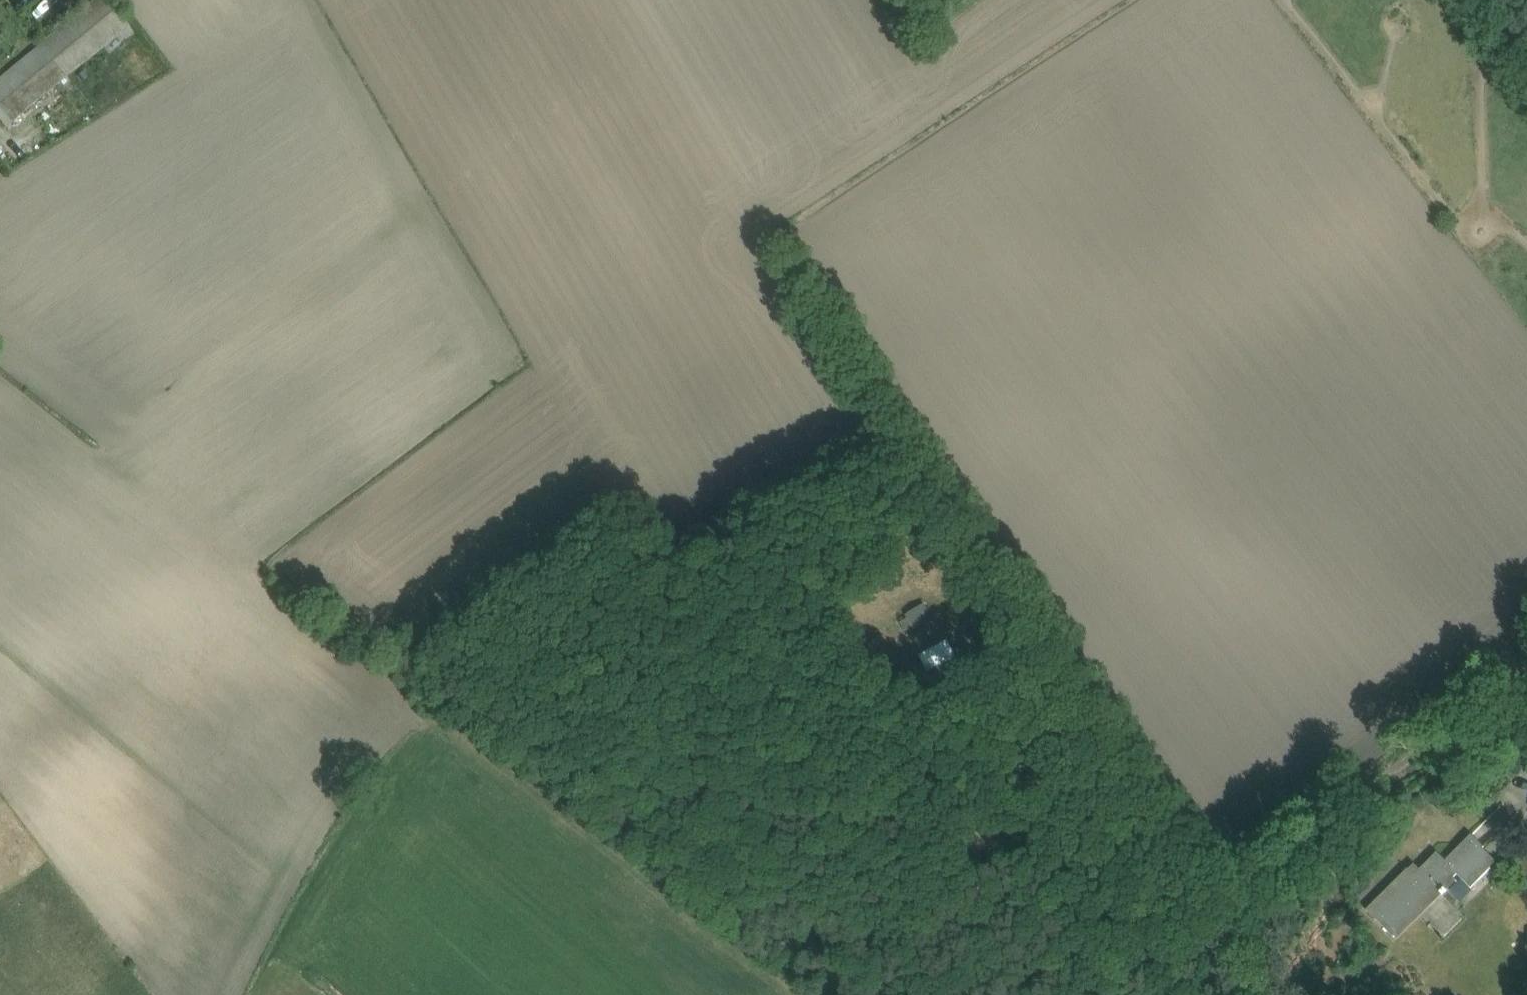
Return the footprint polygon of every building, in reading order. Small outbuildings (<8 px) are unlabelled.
[(5,126),(129,25),(108,0),(95,0),(62,27),(55,18),(35,35),(42,43),(0,78),(0,120),(5,126)] [(911,627),(916,638),(939,627),(926,601),(904,612),(907,619),(901,622),(904,630),(911,627)] [(1515,795),(1485,818),(1492,827),(1522,804),(1515,795)] [(1415,861),(1391,884),(1417,911),(1428,900),(1431,903),(1441,893),(1442,894),(1447,890),(1445,889),(1454,880),(1456,882),(1457,881),(1453,877),(1457,874),(1471,887),(1491,868),(1466,842),(1446,861),(1437,853),(1422,868),(1415,861)]
